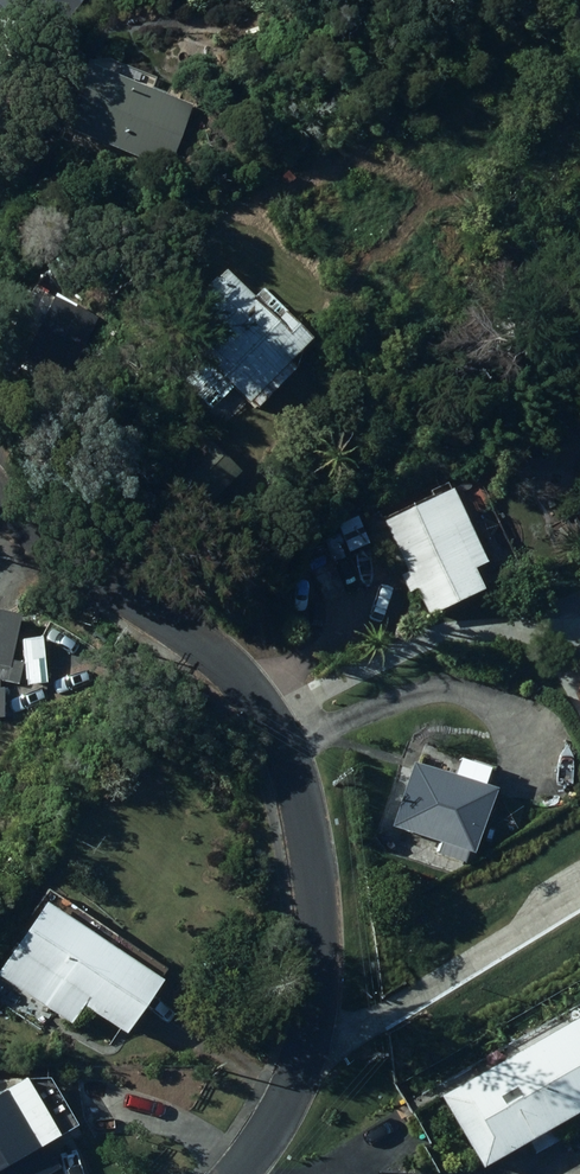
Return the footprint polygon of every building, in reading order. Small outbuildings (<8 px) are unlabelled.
[(78,64),(55,129),(167,170),(191,105),(138,86),(143,71),(123,63),(118,78),(78,64)] [(216,326),(191,353),(195,357),(175,378),(207,409),(227,388),(244,403),(246,401),(252,407),(291,367),(284,360),(305,338),(279,313),(281,312),(256,287),(247,296),(218,269),(189,299),(216,326)] [(13,367),(57,392),(90,334),(40,306),(47,294),(30,284),(0,337),(0,354),(16,363),(13,367)] [(199,436),(163,474),(199,510),(236,471),(199,436)] [(446,488),(379,520),(425,614),(477,589),(467,568),(481,561),(446,488)] [(298,549),(322,603),(385,575),(361,521),(298,549)] [(6,661),(14,612),(0,610),(0,681),(16,684),(20,663),(6,661)] [(489,790),(484,788),(491,766),(411,738),(402,766),(408,768),(389,826),(437,842),(434,852),(461,861),(464,851),(468,853),(489,790)] [(0,960),(0,1000),(10,986),(65,1024),(78,1006),(117,1033),(154,980),(40,902),(0,960)] [(436,1097),(477,1166),(579,1105),(579,1013),(579,1012),(436,1097)] [(56,1168),(41,1143),(71,1125),(43,1078),(17,1079),(0,1089),(0,1173),(45,1173),(56,1168)]
